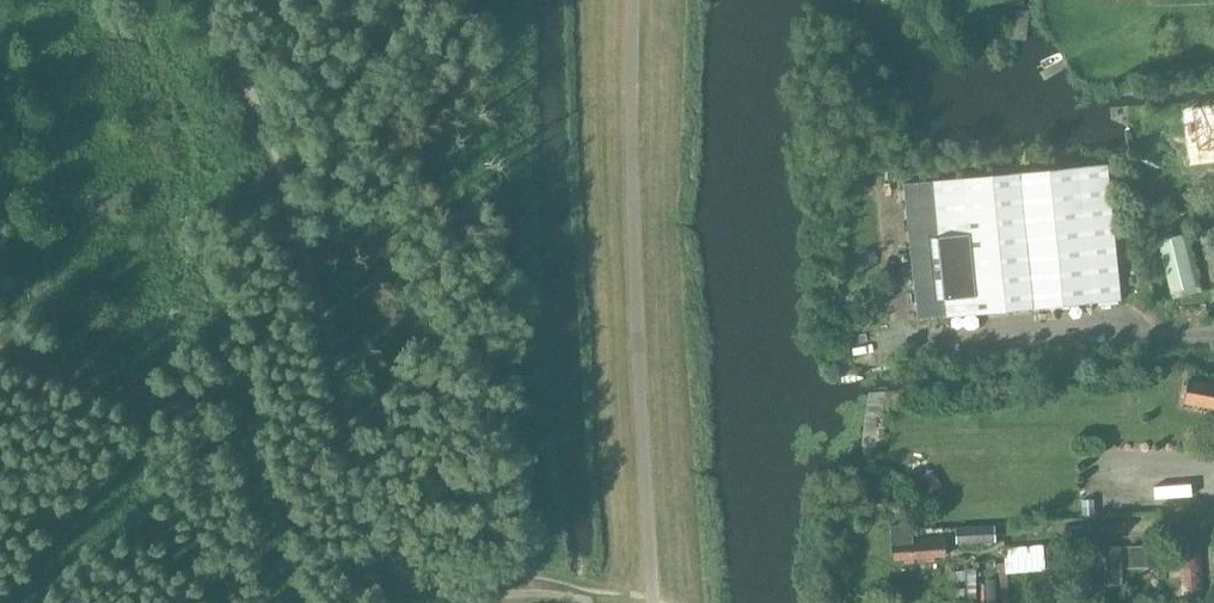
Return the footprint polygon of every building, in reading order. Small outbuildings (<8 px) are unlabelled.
[(1193,132),(1196,178),(1213,176),(1213,118),(1192,119),(1193,132)] [(1193,132),(1168,132),(1168,158),(1177,158),(1177,171),(1148,171),(1148,190),(1196,190),(1193,132)] [(1107,165),(934,182),(900,185),(913,322),(932,320),(947,318),(947,316),(1120,300),(1107,165)] [(1168,294),(1194,288),(1180,235),(1155,242),(1168,294)] [(1212,407),(1213,407),(1213,386),(1188,381),(1184,402),(1212,407)] [(935,469),(915,481),(929,503),(948,491),(935,469)] [(906,524),(884,525),(887,560),(939,556),(937,535),(907,538),(906,524)] [(954,544),(998,541),(997,524),(953,526),(954,544)] [(1168,594),(1204,593),(1203,541),(1166,542),(1168,594)] [(1129,568),(1165,566),(1164,545),(1127,548),(1129,568)] [(1007,575),(1047,571),(1045,547),(1006,551),(1007,575)] [(1094,586),(1122,585),(1121,547),(1090,548),(1090,563),(1097,563),(1097,572),(1094,586)] [(969,569),(969,602),(962,602),(977,602),(977,569),(969,569)]
